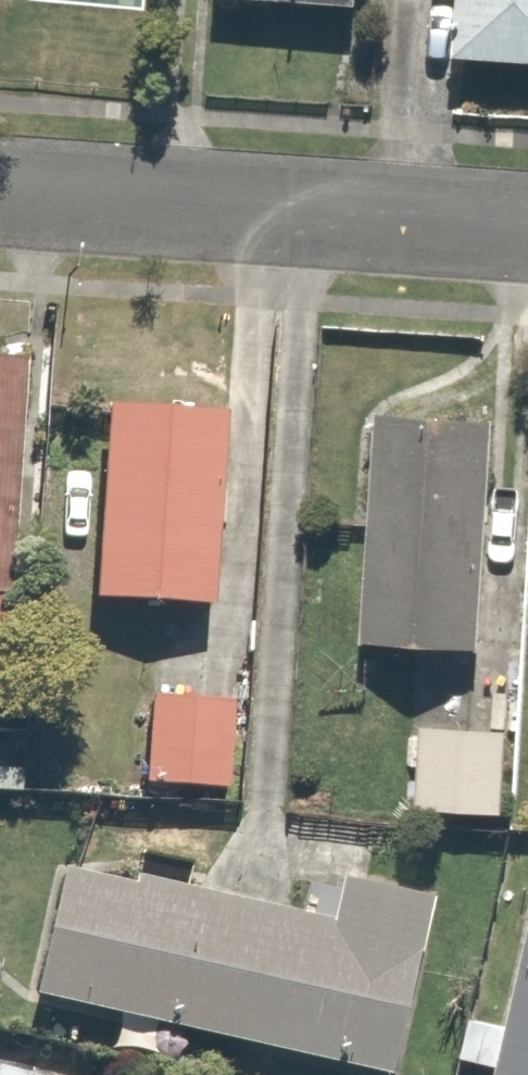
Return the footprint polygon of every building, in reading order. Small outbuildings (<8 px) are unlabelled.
[(356,9),(356,0),(252,0),(356,9)] [(442,61),(527,64),(527,0),(444,0),(442,61)] [(31,368),(0,366),(0,600),(12,601),(31,368)] [(230,417),(110,406),(93,597),(213,608),(230,417)] [(496,424),(372,417),(358,644),(482,651),(496,424)] [(229,693),(145,687),(139,779),(223,785),(229,693)] [(505,729),(414,723),(409,800),(500,807),(505,729)] [(199,894),(58,864),(27,998),(167,1033),(199,894)] [(199,894),(167,1033),(347,1074),(396,1074),(437,899),(344,877),(333,925),(199,894)] [(497,1074),(527,1074),(527,950),(497,1074)] [(0,1062),(0,1074),(41,1074),(0,1062)]
